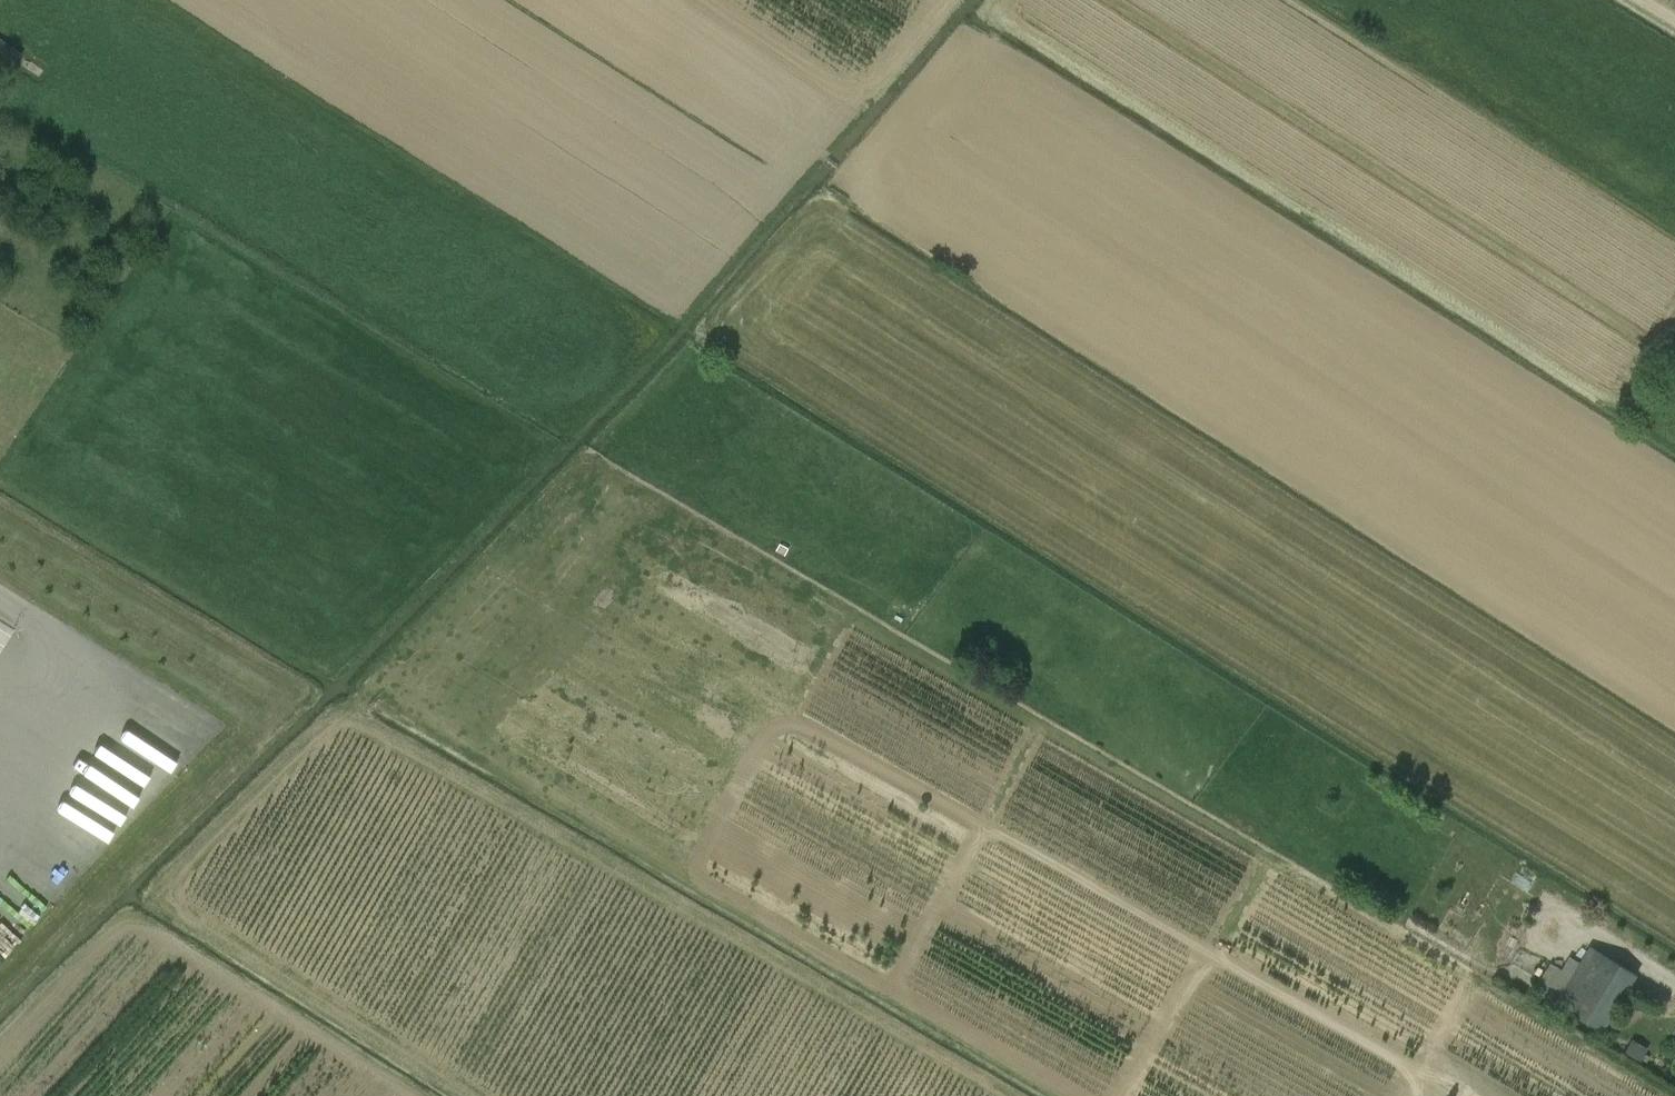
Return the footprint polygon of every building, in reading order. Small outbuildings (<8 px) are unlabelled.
[(8,76),(22,55),(22,54),(0,39),(0,71),(8,76)] [(163,710),(146,733),(186,762),(203,739),(163,710)] [(113,764),(120,773),(113,778),(120,787),(134,776),(132,773),(141,765),(145,769),(151,763),(136,745),(113,764)] [(0,880),(0,915),(25,941),(61,908),(18,863),(0,880)] [(1583,964),(1571,957),(1558,978),(1547,971),(1536,990),(1560,1003),(1557,1007),(1603,1034),(1637,977),(1592,950),(1583,964)]
